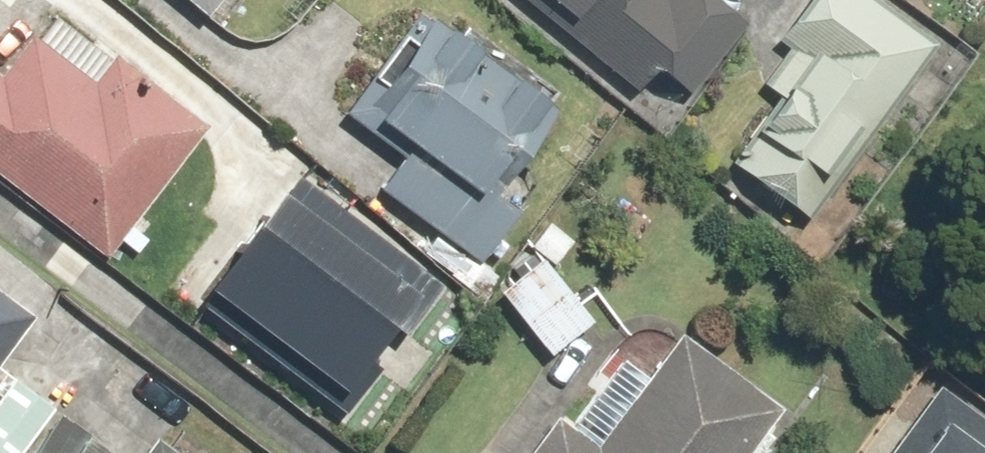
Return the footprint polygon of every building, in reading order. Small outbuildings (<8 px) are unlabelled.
[(204,23),(226,0),(179,0),(204,23)] [(343,146),(480,255),(520,205),(488,180),(513,148),(527,159),(569,106),(436,0),(428,0),(383,57),(402,72),(343,146)] [(656,117),(739,22),(714,0),(522,0),(656,117)] [(871,0),(805,0),(784,31),(808,47),(725,169),(810,226),(934,43),(871,0)] [(104,258),(209,128),(113,51),(89,81),(26,31),(0,63),(0,174),(104,258)] [(306,174),(209,302),(343,402),(376,358),(367,347),(394,310),(405,318),(439,274),(306,174)] [(542,260),(496,296),(547,362),(593,326),(542,260)] [(30,317),(0,293),(0,356),(30,317)] [(531,452),(743,452),(775,409),(676,336),(602,436),(564,409),(531,452)] [(899,452),(984,452),(984,415),(946,388),(899,452)] [(64,399),(21,452),(132,452),(64,399)] [(161,423),(137,452),(199,452),(161,423)]
